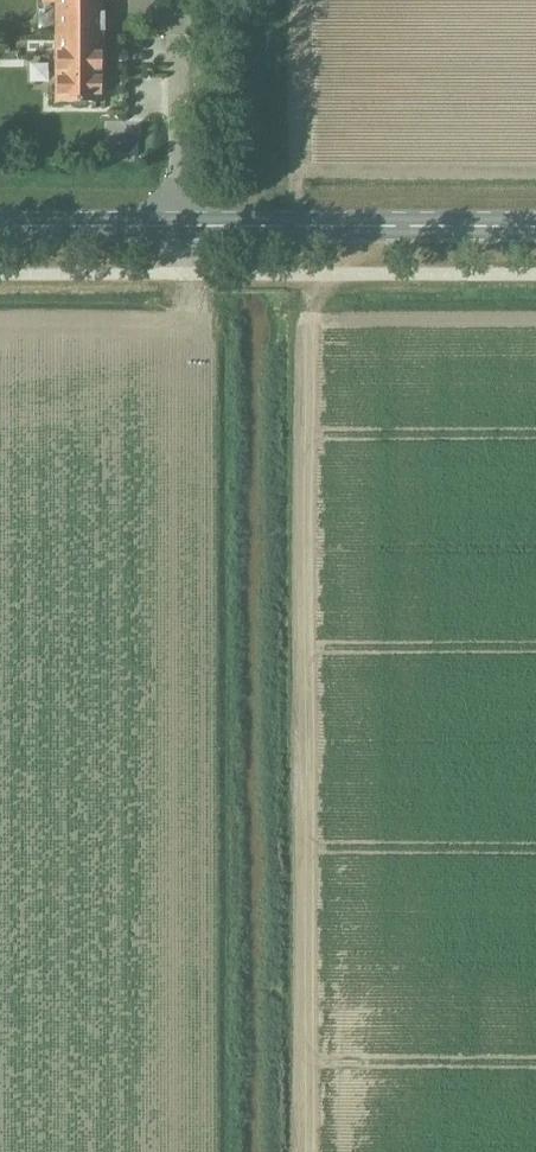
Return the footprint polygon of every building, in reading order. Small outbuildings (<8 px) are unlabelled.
[(55,102),(102,102),(102,0),(55,0),(55,102)]
